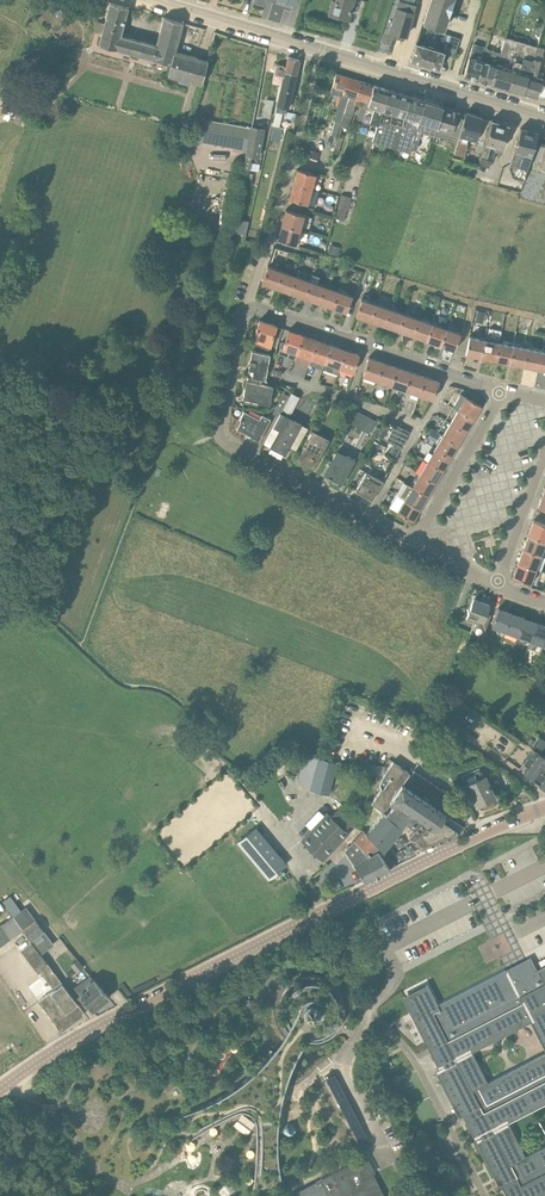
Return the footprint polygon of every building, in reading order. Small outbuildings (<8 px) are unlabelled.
[(347,18),(352,0),(335,0),(335,2),(332,1),(329,13),(347,18)] [(390,30),(406,35),(416,4),(401,0),(399,0),(390,30)] [(422,21),(443,29),(453,0),(429,0),(422,21)] [(128,7),(110,2),(98,43),(116,48),(116,49),(171,64),(168,75),(201,84),(208,60),(174,51),(183,22),(164,17),(156,44),(121,34),(128,7)] [(439,67),(444,51),(422,44),(427,28),(421,25),(411,59),(412,60),(412,59),(421,62),(421,63),(428,65),(437,68),(438,68),(439,67)] [(455,53),(460,38),(450,35),(446,50),(455,53)] [(521,54),(509,89),(523,93),(533,66),(537,56),(540,47),(538,46),(540,40),(529,37),(527,44),(525,44),(521,54)] [(509,89),(521,54),(525,44),(506,38),(500,55),(501,55),(501,56),(497,66),(491,83),(497,85),(509,89)] [(486,52),(485,52),(472,47),(464,75),(477,79),(482,62),(486,52)] [(533,66),(523,93),(537,97),(543,74),(538,72),(544,49),(540,47),(537,56),(533,66)] [(491,83),(497,66),(501,56),(501,55),(500,55),(494,53),(494,51),(486,48),(485,52),(486,52),(482,62),(477,79),(491,83)] [(296,73),(299,60),(288,57),(285,67),(276,64),(274,73),(282,75),(285,76),(286,71),(296,73)] [(297,73),(296,73),(286,71),(285,76),(282,75),(283,76),(276,105),(278,105),(272,126),(273,126),(271,139),(281,141),(283,128),(278,127),(281,113),(285,114),(287,107),(288,107),(297,73)] [(355,99),(360,81),(336,74),(330,94),(340,97),(334,121),(330,134),(337,136),(340,127),(341,127),(344,114),(347,103),(348,97),(355,99)] [(366,115),(375,85),(360,81),(355,99),(348,97),(347,103),(344,114),(341,127),(349,129),(355,105),(361,106),(357,119),(363,121),(365,115),(366,115)] [(390,90),(388,89),(375,85),(366,115),(365,115),(363,121),(370,123),(371,122),(377,124),(372,140),(375,141),(390,90)] [(412,96),(411,96),(390,90),(375,141),(395,147),(397,148),(405,118),(412,96)] [(426,101),(412,96),(405,118),(397,148),(395,147),(394,152),(408,156),(410,148),(412,148),(418,124),(419,122),(426,101)] [(9,119),(19,126),(28,112),(12,101),(8,108),(13,112),(9,119)] [(444,107),(426,101),(419,122),(418,124),(412,148),(416,149),(421,131),(434,135),(435,133),(436,133),(444,107)] [(444,107),(436,133),(448,137),(450,131),(452,131),(457,111),(456,111),(457,110),(453,109),(452,110),(452,109),(450,109),(449,107),(445,106),(444,107)] [(454,152),(464,154),(467,143),(475,145),(482,117),(465,112),(454,152)] [(202,140),(235,145),(238,126),(205,120),(202,140)] [(490,168),(496,148),(502,150),(509,125),(491,120),(478,165),(490,168)] [(253,127),(251,127),(246,155),(245,155),(243,169),(249,170),(251,156),(258,157),(263,129),(253,127)] [(520,128),(510,164),(528,169),(538,133),(520,128)] [(338,138),(333,152),(338,154),(343,139),(338,138)] [(312,151),(310,158),(317,160),(319,154),(312,151)] [(293,184),(319,191),(323,175),(297,169),(297,170),(293,184)] [(251,184),(253,174),(246,173),(244,183),(251,184)] [(289,197),(289,198),(315,205),(319,191),(293,184),(289,197)] [(348,210),(339,207),(336,218),(345,221),(348,210)] [(282,224),(300,229),(304,215),(286,209),(286,210),(282,224)] [(296,244),(300,229),(282,224),(278,238),(277,239),(296,244)] [(263,283),(277,288),(282,271),(268,266),(262,283),(263,283)] [(296,276),(282,271),(277,288),(290,293),(296,276)] [(296,276),(290,293),(304,298),(310,281),(296,276)] [(310,281),(304,298),(318,302),(324,286),(310,281)] [(332,307),(338,291),(324,286),(318,302),(332,307)] [(346,312),(346,313),(352,296),(338,291),(332,307),(346,312)] [(359,317),(372,321),(378,305),(361,299),(356,316),(359,317)] [(378,305),(372,321),(386,326),(392,310),(378,305)] [(392,310),(386,326),(400,331),(406,314),(392,310)] [(485,312),(478,310),(475,321),(483,322),(485,312)] [(406,314),(400,331),(413,336),(419,319),(406,314)] [(433,324),(419,319),(413,336),(427,340),(433,324)] [(276,326),(271,324),(259,320),(259,321),(260,321),(257,327),(256,330),(258,331),(255,340),(272,345),(275,337),(273,337),(276,326)] [(433,324),(427,340),(440,345),(445,328),(433,324)] [(454,350),(460,333),(445,328),(440,345),(454,350)] [(481,357),(495,360),(499,342),(501,331),(487,328),(485,339),(481,357)] [(499,342),(495,360),(510,363),(516,334),(516,331),(507,329),(505,343),(499,342)] [(278,353),(295,359),(303,335),(289,330),(290,330),(289,330),(285,343),(282,342),(278,353)] [(522,335),(516,334),(510,363),(524,366),(528,348),(520,346),(522,335)] [(303,335),(295,359),(309,364),(318,340),(303,335)] [(466,354),(481,357),(485,339),(470,335),(466,354)] [(332,344),(318,340),(309,364),(323,369),(332,344)] [(332,344),(323,369),(337,374),(339,368),(346,349),(332,344)] [(528,348),(524,366),(538,369),(542,351),(528,348)] [(346,349),(339,368),(347,370),(345,375),(351,378),(353,372),(360,354),(359,353),(359,354),(346,349)] [(254,369),(252,378),(261,380),(262,374),(265,375),(270,355),(252,351),(250,361),(250,360),(249,364),(250,364),(249,368),(254,369)] [(369,357),(363,376),(376,380),(383,362),(369,357)] [(383,362),(376,380),(391,385),(397,366),(383,362)] [(397,366),(391,385),(405,390),(411,371),(397,366)] [(405,390),(419,395),(425,376),(411,371),(405,390)] [(425,376),(419,395),(433,400),(439,381),(439,380),(439,381),(425,376)] [(243,399),(270,404),(273,387),(246,382),(243,399)] [(283,407),(289,396),(283,393),(276,406),(283,407)] [(458,411),(473,420),(481,406),(481,407),(481,406),(461,395),(453,408),(458,411)] [(374,420),(353,409),(347,421),(368,432),(374,420)] [(261,419),(244,411),(240,420),(241,421),(237,429),(250,436),(250,437),(259,441),(270,419),(263,415),(261,419)] [(450,424),(465,433),(473,420),(458,411),(450,424)] [(279,430),(270,447),(285,455),(301,426),(280,414),(273,427),(279,430)] [(450,424),(443,436),(458,445),(465,433),(450,424)] [(401,448),(410,432),(402,428),(393,444),(401,448)] [(312,430),(296,460),(296,461),(296,460),(313,469),(314,470),(330,439),(312,430)] [(435,449),(450,458),(458,445),(443,436),(435,449)] [(442,471),(446,466),(450,458),(435,449),(427,462),(442,471)] [(337,450),(329,466),(333,469),(328,478),(331,479),(342,484),(355,460),(337,450)] [(435,484),(440,474),(442,471),(427,462),(419,475),(435,484)] [(372,500),(383,482),(357,468),(350,481),(359,486),(355,491),(372,500)] [(419,475),(413,486),(412,488),(427,497),(435,484),(419,475)] [(404,501),(419,510),(427,497),(412,488),(413,486),(407,483),(400,496),(405,499),(404,501)] [(413,521),(419,510),(404,501),(397,512),(413,521)] [(544,540),(544,524),(533,520),(533,521),(528,534),(544,540)] [(541,555),(541,554),(544,544),(544,540),(528,534),(523,548),(541,555)] [(540,570),(544,558),(544,556),(541,554),(541,555),(523,548),(518,562),(540,570)] [(513,576),(512,576),(535,585),(540,570),(518,562),(513,576)] [(482,637),(485,628),(489,615),(486,614),(489,604),(474,598),(467,618),(474,621),(470,632),(482,637)] [(493,624),(506,629),(512,613),(498,608),(493,624)] [(506,629),(519,634),(525,618),(512,613),(506,629)] [(533,639),(539,623),(525,618),(519,634),(531,638),(533,639)] [(544,643),(544,625),(539,623),(533,639),(531,638),(528,646),(535,649),(538,641),(544,643)] [(544,749),(544,738),(541,736),(536,744),(544,749)] [(532,750),(528,755),(534,759),(524,772),(544,788),(544,759),(532,750)] [(310,789),(329,794),(337,762),(305,754),(297,783),(311,786),(310,789)] [(444,791),(414,770),(410,777),(408,775),(409,773),(409,772),(393,761),(384,774),(390,779),(382,790),(381,789),(371,803),(382,810),(380,813),(382,814),(366,833),(377,839),(384,850),(406,819),(416,827),(409,836),(421,848),(454,834),(462,825),(468,816),(440,797),(444,791)] [(478,804),(494,796),(484,778),(469,786),(478,804)] [(327,812),(301,839),(323,860),(347,834),(344,831),(350,824),(360,829),(366,815),(357,811),(355,816),(340,804),(330,815),(327,812)] [(256,827),(237,842),(268,879),(287,864),(256,827)] [(345,852),(365,881),(390,869),(396,865),(397,865),(398,865),(398,864),(397,864),(384,850),(377,839),(366,833),(364,832),(345,852)] [(11,897),(3,902),(13,916),(21,911),(18,906),(11,897)] [(13,916),(6,921),(16,936),(23,931),(13,916)] [(36,920),(22,929),(32,942),(40,954),(53,944),(44,932),(36,920)] [(10,940),(0,925),(0,947),(10,940)] [(60,1030),(84,1012),(40,954),(32,942),(21,950),(37,972),(39,970),(54,989),(38,1000),(59,1029),(59,1030),(60,1030)] [(80,958),(73,963),(78,971),(86,966),(80,958)] [(535,973),(529,961),(514,969),(516,971),(508,975),(506,971),(438,1005),(427,984),(426,985),(427,987),(406,998),(441,1066),(436,1069),(461,1117),(465,1114),(507,1195),(536,1195),(544,1192),(544,1145),(527,1154),(511,1122),(544,1104),(544,1053),(490,1081),(475,1051),(530,1022),(544,1051),(544,968),(535,973)] [(109,997),(90,976),(84,981),(89,988),(81,996),(92,1011),(109,997)] [(256,1167),(255,1168),(255,1169),(255,1171),(255,1177),(254,1185),(252,1195),(284,1192),(282,1185),(282,1180),(280,1173),(280,1171),(279,1164),(279,1162),(278,1155),(278,1143),(278,1132),(282,1132),(282,1133),(284,1135),(286,1137),(289,1137),(292,1137),(294,1135),(296,1133),(296,1130),(296,1127),(294,1125),(292,1123),(289,1123),(286,1123),(284,1125),(283,1127),(278,1127),(279,1119),(279,1118),(280,1111),(281,1105),(281,1104),(282,1098),(284,1091),(284,1090),(286,1082),(289,1074),(292,1066),(297,1056),(298,1053),(304,1043),(306,1040),(310,1041),(314,1041),(319,1041),(323,1039),(328,1038),(331,1035),(332,1034),(335,1031),(336,1030),(340,1024),(343,1017),(344,1009),(344,1005),(343,1001),(342,996),(341,993),(338,989),(334,985),(331,983),(330,982),(327,980),(324,979),(320,978),(319,977),(314,977),(313,976),(308,977),(307,977),(303,978),(301,978),(298,979),(296,981),(292,984),(288,987),(286,990),(284,992),(282,997),(280,1001),(280,1002),(279,1008),(279,1009),(280,1014),(280,1017),(281,1020),(284,1026),(288,1033),(289,1034),(262,1063),(253,1072),(245,1079),(243,1081),(242,1082),(239,1084),(237,1086),(236,1086),(236,1087),(231,1090),(224,1094),(217,1099),(209,1103),(201,1107),(192,1111),(183,1115),(178,1116),(174,1118),(176,1150),(183,1145),(191,1139),(198,1135),(198,1134),(203,1132),(208,1128),(214,1124),(226,1118),(232,1115),(237,1113),(239,1112),(242,1112),(244,1112),(247,1113),(249,1114),(251,1115),(253,1117),(254,1119),(255,1121),(256,1124),(256,1125),(257,1134),(257,1136),(257,1140),(256,1150),(256,1164),(256,1167)] [(365,1157),(367,1156),(366,1156),(356,1161),(356,1160),(354,1161),(355,1162),(320,1180),(321,1183),(317,1185),(315,1182),(293,1193),(295,1195),(342,1195),(350,1192),(353,1195),(384,1195),(373,1173),(368,1176),(366,1171),(370,1168),(365,1157)]
